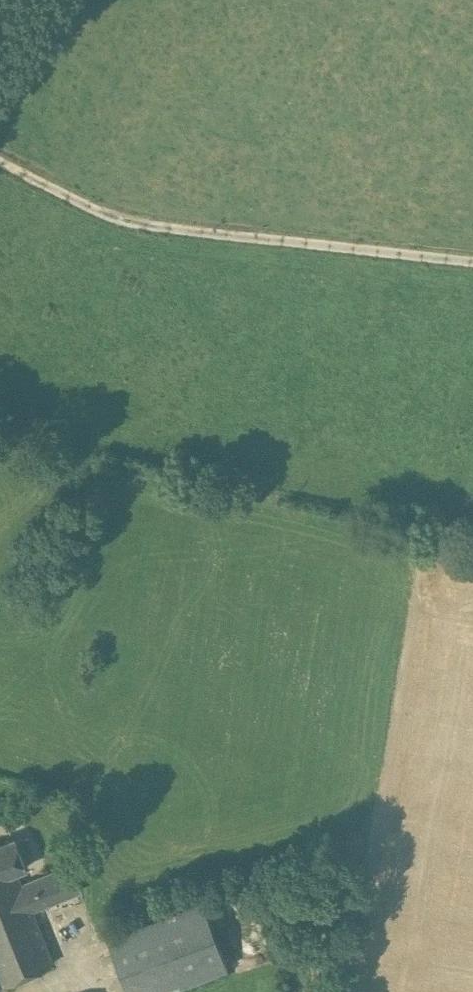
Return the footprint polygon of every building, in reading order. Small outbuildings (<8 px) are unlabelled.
[(0,841),(0,891),(22,882),(17,869),(27,865),(16,835),(0,841)] [(0,891),(0,970),(4,980),(53,961),(34,911),(80,893),(78,889),(69,864),(22,882),(0,891)] [(80,893),(34,911),(53,961),(102,942),(81,888),(78,889),(80,893)] [(136,923),(107,934),(129,991),(159,991),(228,967),(203,899),(136,923)]
